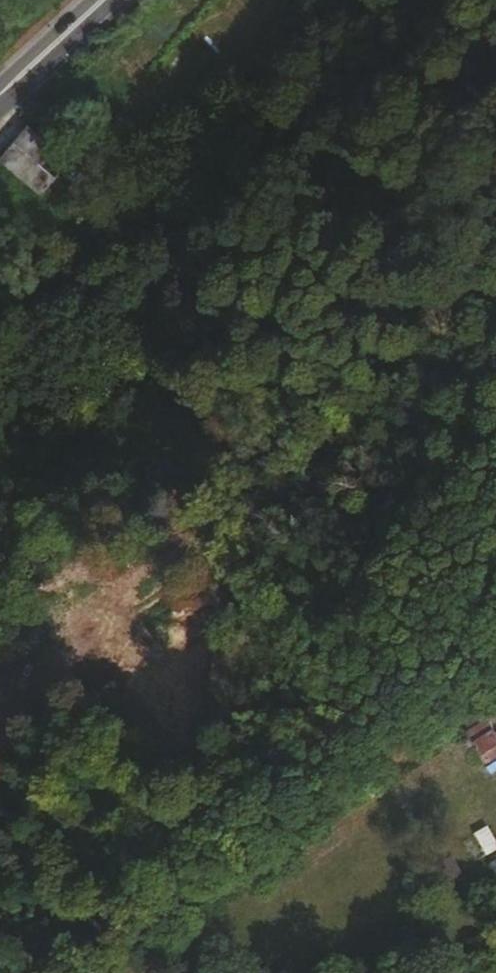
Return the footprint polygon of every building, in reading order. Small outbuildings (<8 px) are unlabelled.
[(76,156),(35,121),(3,160),(45,194),(76,156)] [(411,497),(420,485),(390,460),(381,472),(411,497)] [(491,717),(467,732),(483,760),(495,752),(495,725),(491,717)]
